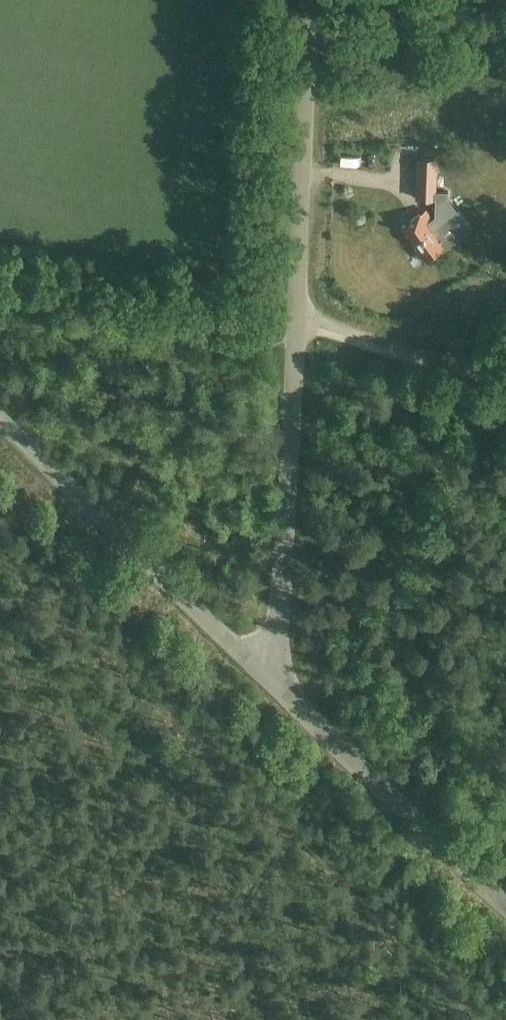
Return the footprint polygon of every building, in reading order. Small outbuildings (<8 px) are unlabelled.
[(403,227),(427,261),(448,247),(429,221),(433,219),(427,211),(403,227)]
